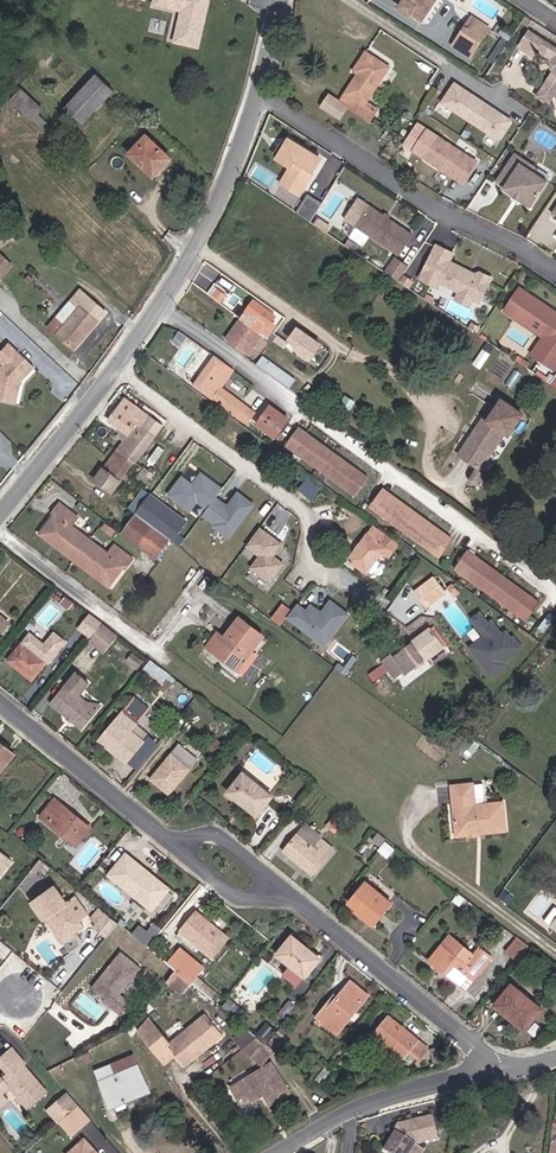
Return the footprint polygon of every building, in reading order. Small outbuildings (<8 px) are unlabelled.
[(415,31),(435,0),(410,0),(404,10),(400,8),(394,16),(415,31)] [(198,11),(147,2),(143,24),(168,28),(171,32),(166,62),(189,66),(198,11)] [(474,30),(469,40),(485,50),(490,40),(474,30)] [(474,69),(485,50),(469,40),(458,58),(474,69)] [(512,56),(528,65),(531,61),(547,71),(548,78),(536,98),(548,105),(554,95),(555,95),(555,62),(522,40),(512,56)] [(486,82),(505,50),(499,46),(478,79),(486,82)] [(358,118),(383,80),(362,66),(350,82),(350,96),(342,108),(358,118)] [(58,112),(74,128),(105,96),(88,79),(58,112)] [(548,105),(536,98),(530,106),(542,114),(548,105)] [(508,134),(451,99),(439,118),(496,153),(508,134)] [(21,125),(33,136),(38,129),(27,117),(21,125)] [(421,146),(424,142),(415,136),(412,140),(421,146)] [(410,163),(460,194),(473,173),(424,142),(421,146),(412,140),(404,153),(413,159),(410,163)] [(120,159),(143,182),(160,164),(136,142),(120,159)] [(410,163),(413,159),(404,153),(402,157),(410,163)] [(315,174),(282,155),(274,169),(288,177),(286,181),(276,198),(295,209),(307,188),(315,174)] [(534,178),(513,165),(495,193),(505,199),(503,202),(514,209),(515,206),(522,210),(520,212),(529,218),(546,192),(531,182),(534,178)] [(286,181),(288,177),(274,169),(272,172),(286,181)] [(309,220),(320,201),(306,193),(295,212),(309,220)] [(284,204),(275,199),(270,208),(279,213),(284,204)] [(353,236),(396,264),(409,244),(366,216),(353,236)] [(435,254),(419,288),(438,297),(440,291),(472,306),(479,310),(490,285),(479,280),(475,282),(473,286),(465,282),(466,279),(447,270),(451,262),(435,254)] [(5,260),(0,265),(0,287),(16,272),(5,260)] [(84,321),(89,326),(97,317),(70,294),(38,331),(64,354),(80,336),(75,331),(84,321)] [(519,295),(505,318),(543,341),(551,345),(540,363),(555,372),(555,317),(519,295)] [(459,300),(455,308),(468,314),(472,306),(459,300)] [(228,332),(247,345),(254,348),(260,339),(258,334),(263,326),(243,311),(228,332)] [(80,336),(89,326),(84,321),(75,331),(80,336)] [(468,336),(474,341),(478,336),(471,331),(468,336)] [(272,348),(282,354),(289,344),(279,337),(272,348)] [(543,341),(533,359),(540,363),(551,345),(543,341)] [(291,342),(289,344),(282,354),(280,357),(291,363),(301,349),(291,342)] [(0,353),(0,369),(9,360),(1,352),(0,353)] [(6,409),(10,391),(25,376),(9,360),(0,369),(0,408),(6,409)] [(185,391),(219,415),(224,408),(210,399),(223,378),(204,364),(185,391)] [(274,401),(258,423),(281,439),(297,418),(274,401)] [(505,438),(518,417),(498,404),(484,426),(480,423),(457,459),(476,473),(500,435),(505,438)] [(110,458),(127,469),(151,431),(139,424),(131,433),(122,426),(129,416),(116,407),(101,427),(121,442),(110,458)] [(229,412),(224,408),(219,415),(224,419),(229,412)] [(240,421),(229,412),(224,419),(235,427),(240,421)] [(284,447),(353,497),(362,483),(293,434),(284,447)] [(105,499),(127,469),(110,458),(90,489),(105,499)] [(189,484),(178,476),(164,496),(188,513),(196,504),(204,511),(214,498),(220,488),(198,473),(189,484)] [(135,491),(137,493),(145,482),(135,475),(128,486),(135,491)] [(224,506),(214,498),(204,511),(200,516),(212,526),(210,528),(228,542),(256,506),(235,491),(224,506)] [(369,508),(438,557),(448,544),(378,494),(369,508)] [(153,507),(160,511),(165,504),(158,500),(153,507)] [(145,526),(148,529),(160,511),(153,507),(147,504),(135,519),(145,526)] [(165,504),(160,511),(178,525),(184,517),(165,504)] [(70,563),(85,544),(67,528),(72,521),(55,508),(49,515),(51,518),(38,535),(54,547),(52,550),(70,563)] [(149,529),(164,540),(165,541),(167,542),(178,525),(160,511),(148,529),(149,529)] [(145,526),(135,519),(132,517),(119,536),(149,559),(164,540),(149,529),(148,529),(145,526)] [(281,544),(257,526),(241,547),(255,558),(247,568),(267,584),(281,565),(271,557),(281,544)] [(380,544),(366,533),(362,538),(360,537),(339,564),(361,581),(366,576),(362,572),(376,554),(379,556),(382,553),(377,548),(380,544)] [(103,557),(85,544),(70,563),(87,577),(89,574),(105,587),(118,570),(121,571),(127,563),(110,550),(103,557)] [(457,571),(531,619),(545,598),(471,549),(457,571)] [(444,593),(432,577),(412,592),(424,609),(444,593)] [(347,615),(327,599),(318,613),(306,605),(302,610),(294,605),(283,620),(322,649),(347,615)] [(485,620),(478,610),(465,619),(478,637),(463,648),(488,681),(506,668),(503,662),(521,649),(512,637),(509,638),(503,630),(500,632),(489,617),(485,620)] [(233,620),(217,640),(207,652),(227,668),(239,655),(241,657),(256,639),(251,635),(233,620)] [(97,655),(111,636),(97,626),(83,643),(97,655)] [(426,626),(419,630),(389,652),(386,649),(377,655),(388,672),(397,667),(400,671),(438,644),(426,626)] [(200,647),(207,652),(217,640),(210,635),(200,647)] [(49,637),(36,655),(33,659),(18,647),(3,665),(28,684),(41,667),(44,667),(61,647),(49,637)] [(33,659),(36,655),(21,643),(18,647),(33,659)] [(73,676),(49,706),(78,729),(92,711),(76,698),(86,686),(73,676)] [(146,713),(131,701),(100,740),(114,751),(111,755),(124,766),(141,744),(129,734),(146,713)] [(451,746),(455,750),(465,737),(461,734),(451,746)] [(473,743),(465,737),(455,750),(462,755),(473,743)] [(17,752),(7,742),(2,748),(0,746),(0,773),(17,752)] [(150,782),(168,796),(193,762),(177,748),(150,782)] [(225,796),(237,806),(241,805),(256,818),(269,800),(240,777),(225,796)] [(445,784),(451,830),(474,827),(475,830),(500,827),(497,799),(469,803),(466,782),(445,784)] [(77,824),(48,801),(34,818),(69,846),(80,833),(74,828),(77,824)] [(241,805),(237,806),(238,812),(252,822),(256,818),(241,805)] [(301,825),(293,836),(313,853),(316,849),(313,845),(318,841),(301,825)] [(376,845),(380,839),(372,832),(366,838),(376,845)] [(280,853),(307,875),(327,849),(318,841),(313,845),(316,849),(313,853),(293,836),(280,853)] [(383,840),(376,848),(385,855),(391,846),(383,840)] [(12,861),(0,852),(0,876),(12,861)] [(122,853),(118,858),(125,863),(127,861),(146,877),(148,874),(122,853)] [(118,858),(105,874),(143,906),(152,894),(156,897),(159,900),(167,891),(164,888),(160,885),(161,885),(161,884),(148,874),(146,877),(127,861),(125,863),(118,858)] [(353,913),(371,926),(387,904),(363,883),(347,905),(355,910),(353,913)] [(44,887),(22,902),(31,916),(36,914),(45,929),(57,933),(70,925),(44,887)] [(152,894),(143,906),(147,909),(156,897),(152,894)] [(94,937),(106,922),(88,907),(81,916),(86,921),(82,927),(94,937)] [(36,914),(31,916),(49,943),(72,928),(70,925),(57,933),(45,929),(36,914)] [(221,939),(191,914),(176,933),(207,957),(221,939)] [(76,922),(82,927),(86,921),(81,916),(76,922)] [(135,938),(144,946),(150,938),(142,930),(135,938)] [(525,943),(514,935),(503,951),(514,959),(525,943)] [(287,940),(272,958),(283,968),(276,977),(290,989),(298,979),(300,981),(314,962),(287,940)] [(463,990),(475,973),(438,946),(426,961),(463,990)] [(108,993),(129,967),(109,950),(80,988),(94,998),(92,1001),(108,1014),(118,1001),(108,993)] [(168,963),(182,975),(189,968),(174,956),(168,963)] [(313,1021),(333,1036),(363,999),(347,986),(333,1003),(330,1000),(313,1021)] [(540,1011),(508,986),(493,1007),(525,1031),(540,1011)] [(177,1065),(215,1036),(200,1018),(162,1046),(177,1065)] [(405,1055),(413,1062),(421,1052),(383,1021),(370,1038),(398,1062),(405,1055)] [(267,1051),(252,1039),(236,1051),(255,1066),(267,1051)] [(1,1048),(0,1049),(0,1087),(17,1107),(34,1093),(13,1067),(14,1064),(1,1048)] [(120,1056),(86,1071),(90,1079),(87,1082),(92,1095),(96,1094),(102,1107),(136,1092),(120,1056)] [(265,1065),(226,1089),(237,1106),(249,1099),(250,1095),(255,1091),(263,1104),(282,1092),(265,1065)] [(61,1137),(80,1120),(69,1106),(49,1123),(61,1137)] [(393,1130),(381,1152),(407,1152),(408,1151),(429,1148),(425,1126),(393,1130)] [(76,1143),(65,1152),(85,1152),(76,1143)]
